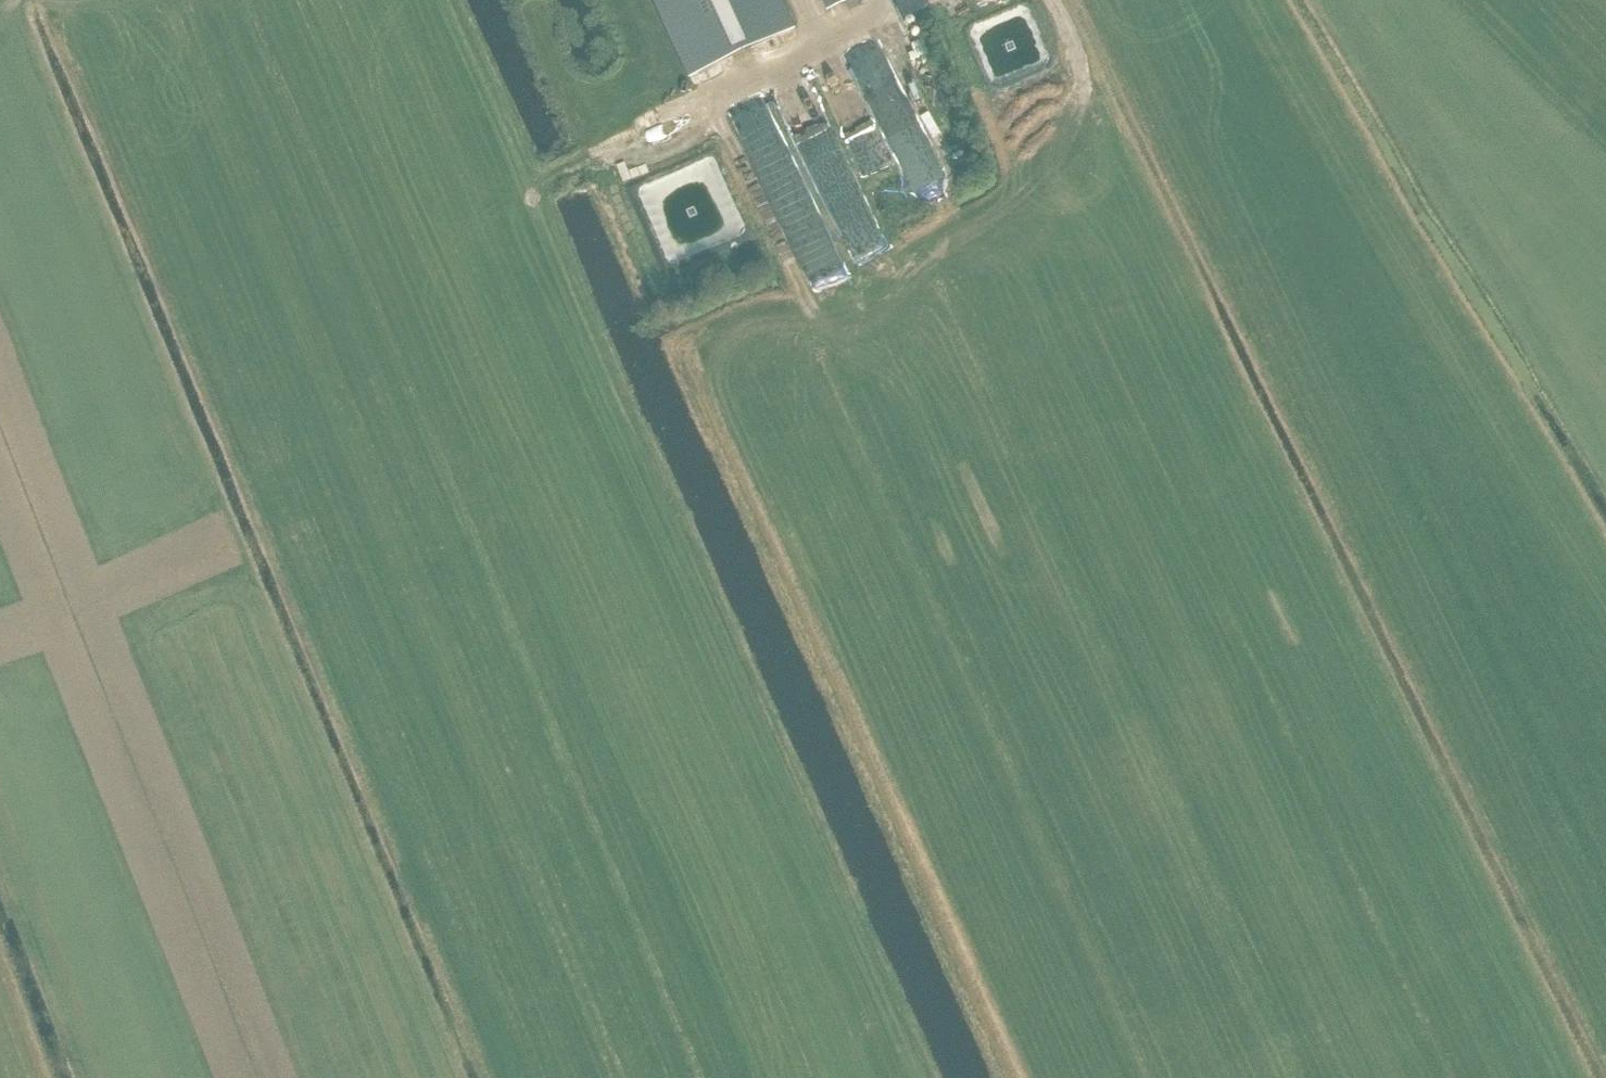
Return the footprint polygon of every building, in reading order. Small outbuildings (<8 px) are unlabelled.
[(779,0),(656,0),(691,75),(792,28),(779,0)] [(852,0),(827,0),(831,10),(852,0)] [(949,190),(899,80),(871,93),(920,203),(949,190)] [(838,111),(866,169),(891,157),(863,99),(838,111)]
